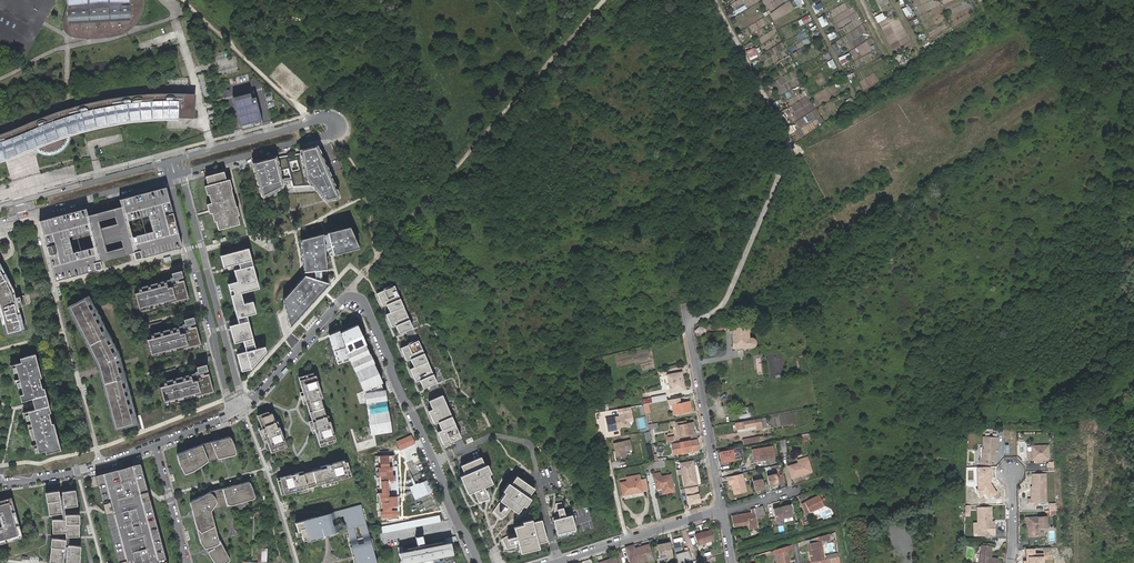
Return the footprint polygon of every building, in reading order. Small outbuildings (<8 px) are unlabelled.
[(67,8),(68,24),(69,24),(70,32),(69,33),(68,34),(70,35),(73,36),(76,37),(82,38),(90,38),(100,37),(107,37),(116,35),(121,34),(127,31),(126,26),(133,26),(136,23),(138,20),(140,16),(141,14),(143,8),(143,4),(143,1),(143,0),(67,0),(67,8)] [(883,12),(875,15),(877,21),(885,18),(883,12)] [(824,15),(818,18),(823,26),(828,24),(824,15)] [(750,59),(760,55),(756,46),(746,50),(750,59)] [(253,92),(254,97),(255,97),(254,91),(232,97),(241,129),(242,128),(234,98),(241,95),(243,102),(247,101),(245,94),(253,92)] [(241,95),(234,98),(242,128),(261,123),(256,102),(257,102),(255,97),(254,97),(253,92),(245,94),(247,101),(243,102),(241,95)] [(6,160),(5,158),(4,155),(22,149),(35,144),(37,146),(39,145),(40,147),(39,149),(42,151),(45,152),(48,152),(52,152),(56,150),(59,149),(61,147),(63,145),(65,143),(67,139),(64,138),(64,136),(63,135),(67,134),(67,131),(71,130),(73,133),(86,130),(93,128),(100,126),(115,123),(114,122),(127,120),(137,119),(148,118),(166,118),(179,118),(194,118),(194,108),(189,108),(189,104),(195,104),(195,94),(185,94),(172,93),(158,94),(147,94),(135,95),(123,97),(111,98),(111,100),(108,101),(108,99),(95,101),(84,104),(73,107),(62,110),(52,114),(34,121),(26,124),(27,127),(12,132),(0,137),(0,162),(6,160)] [(40,147),(39,145),(37,146),(22,152),(14,155),(5,158),(6,160),(19,156),(27,153),(40,147)] [(321,145),(305,149),(306,151),(309,174),(318,185),(329,198),(341,194),(333,173),(321,145)] [(289,155),(279,157),(286,181),(292,180),(294,187),(318,185),(309,174),(306,151),(296,153),(297,158),(290,159),(289,155)] [(279,156),(258,162),(259,163),(266,193),(286,183),(286,181),(279,157),(279,156)] [(223,172),(208,176),(210,184),(208,185),(206,186),(208,195),(209,194),(211,194),(213,202),(211,203),(209,203),(212,213),(213,212),(215,221),(216,221),(218,220),(220,229),(237,225),(234,216),(236,216),(234,207),(235,206),(233,197),(231,198),(228,189),(229,189),(227,180),(226,180),(225,180),(223,172)] [(45,220),(42,222),(58,280),(103,267),(102,260),(132,253),(135,260),(181,246),(166,189),(120,200),(122,207),(88,217),(86,210),(73,214),(45,220)] [(248,191),(243,192),(247,205),(251,203),(248,191)] [(349,227),(327,233),(327,234),(330,245),(333,255),(359,248),(349,227)] [(301,240),(304,272),(314,271),(321,270),(327,270),(326,256),(325,246),(323,235),(323,234),(301,240)] [(231,283),(234,295),(240,293),(249,290),(249,287),(252,286),(252,290),(259,288),(248,248),(223,255),(226,266),(238,263),(240,268),(237,269),(238,272),(234,273),(237,281),(231,283)] [(6,333),(24,328),(15,291),(0,263),(0,313),(6,333)] [(152,278),(151,273),(130,278),(132,284),(152,278)] [(304,276),(283,299),(290,326),(328,283),(322,281),(316,279),(304,276)] [(188,297),(183,279),(178,280),(177,278),(174,279),(175,282),(171,283),(170,283),(171,285),(167,286),(166,283),(165,281),(162,282),(163,284),(150,288),(149,285),(146,286),(147,288),(141,290),(140,288),(137,288),(138,291),(133,292),(138,307),(169,299),(170,301),(170,302),(188,297)] [(411,327),(394,286),(378,292),(396,334),(411,327)] [(90,296),(68,307),(97,364),(114,428),(136,423),(119,358),(90,296)] [(242,298),(232,301),(238,323),(229,326),(234,343),(243,340),(244,343),(247,342),(247,345),(244,346),(246,351),(237,354),(240,365),(244,364),(246,370),(250,368),(251,368),(249,363),(253,363),(254,364),(266,351),(264,346),(255,349),(249,323),(245,324),(245,322),(248,321),(246,315),(256,313),(252,301),(243,304),(242,298)] [(165,325),(163,320),(143,325),(144,330),(165,325)] [(359,322),(342,328),(354,358),(368,390),(376,433),(395,430),(385,384),(359,322)] [(149,333),(150,335),(153,334),(159,333),(162,332),(169,330),(171,329),(182,326),(183,330),(187,329),(187,326),(186,325),(185,325),(184,324),(149,333)] [(200,344),(196,325),(190,327),(190,325),(187,326),(187,329),(183,330),(183,332),(179,333),(179,330),(172,332),(171,329),(169,330),(169,332),(162,334),(162,332),(159,333),(160,335),(153,337),(153,334),(150,335),(151,337),(146,339),(150,354),(182,346),(182,347),(182,348),(200,344)] [(700,326),(695,331),(695,336),(705,336),(705,326),(700,326)] [(748,338),(748,327),(732,328),(732,348),(752,347),(753,347),(754,347),(754,346),(755,346),(755,345),(755,344),(755,343),(755,342),(755,341),(755,340),(754,340),(754,339),(753,339),(752,339),(752,338),(751,338),(748,338)] [(342,328),(328,334),(339,363),(354,358),(342,328)] [(436,384),(417,340),(402,347),(421,390),(436,384)] [(21,362),(15,364),(16,367),(13,368),(14,373),(17,372),(19,381),(16,382),(18,388),(21,387),(23,394),(20,395),(21,401),(30,399),(32,404),(33,409),(27,411),(28,414),(25,415),(26,420),(30,419),(32,428),(29,429),(30,434),(33,434),(37,447),(34,448),(35,452),(44,450),(45,453),(60,449),(53,422),(51,423),(49,413),(50,412),(44,388),(42,388),(40,378),(41,377),(35,354),(20,358),(21,362)] [(177,372),(176,367),(155,373),(157,378),(177,372)] [(197,371),(162,380),(163,382),(165,382),(172,380),(174,379),(187,376),(190,375),(195,374),(196,377),(200,376),(199,373),(199,372),(197,373),(197,371)] [(213,391),(208,373),(203,374),(203,372),(199,373),(200,376),(196,377),(195,377),(196,379),(192,380),(191,377),(190,375),(187,376),(188,378),(175,382),(174,379),(172,380),(172,382),(166,384),(165,382),(163,382),(163,385),(159,386),(163,401),(194,393),(195,395),(195,396),(213,391)] [(677,389),(684,387),(681,373),(668,376),(671,392),(677,391),(677,389)] [(306,403),(309,402),(314,419),(312,420),(314,429),(317,428),(318,431),(315,432),(319,443),(327,441),(328,444),(329,443),(328,440),(335,438),(331,427),(330,427),(329,425),(331,425),(328,415),(326,416),(320,399),(323,398),(320,389),(318,389),(317,387),(319,387),(315,375),(309,377),(308,374),(306,375),(307,378),(299,380),(303,392),(305,391),(306,394),(304,395),(306,403)] [(459,437),(442,395),(427,402),(444,443),(459,437)] [(643,400),(644,404),(648,403),(667,400),(666,395),(652,397),(652,398),(643,400)] [(689,402),(669,405),(670,409),(673,408),(674,412),(677,411),(677,414),(691,411),(689,402)] [(271,414),(260,418),(264,427),(261,428),(264,436),(267,435),(268,438),(265,439),(270,450),(278,447),(279,450),(280,449),(279,446),(286,444),(281,433),(280,434),(279,432),(280,431),(278,425),(280,424),(278,420),(274,422),(271,414)] [(628,422),(627,415),(607,418),(609,431),(618,429),(618,427),(625,426),(628,422)] [(738,430),(757,426),(757,428),(761,427),(759,420),(737,424),(738,430)] [(692,429),(691,424),(685,425),(685,421),(676,423),(676,426),(678,426),(680,437),(694,434),(693,429),(692,429)] [(411,432),(408,426),(402,428),(405,435),(411,432)] [(237,441),(233,436),(212,441),(219,458),(237,454),(239,451),(237,441)] [(763,436),(743,440),(744,444),(764,441),(763,436)] [(994,461),(996,438),(981,437),(978,464),(989,465),(989,461),(994,461)] [(632,449),(630,440),(614,444),(617,457),(620,458),(625,457),(627,454),(626,451),(632,449)] [(679,451),(679,454),(700,450),(698,440),(687,442),(677,444),(673,445),(675,452),(679,451)] [(212,441),(205,444),(211,459),(219,458),(212,441)] [(788,454),(786,441),(780,442),(782,455),(788,454)] [(205,444),(177,454),(179,465),(184,474),(196,470),(211,459),(205,444)] [(1029,445),(1029,461),(1033,461),(1034,463),(1044,463),(1044,460),(1047,460),(1047,445),(1029,445)] [(754,450),(755,455),(756,454),(757,460),(767,459),(767,460),(776,459),(774,447),(754,450)] [(733,449),(731,449),(731,451),(721,453),(722,463),(735,460),(733,449)] [(392,455),(376,455),(379,517),(395,516),(392,455)] [(481,457),(461,466),(465,475),(461,477),(469,493),(473,491),(479,504),(491,498),(486,486),(493,483),(489,474),(492,473),(488,464),(485,466),(481,457)] [(330,466),(330,464),(323,466),(323,468),(301,474),(301,472),(280,477),(281,484),(282,486),(284,494),(294,491),(303,489),(303,492),(310,490),(310,488),(322,484),(323,487),(330,485),(329,482),(337,479),(348,477),(346,469),(349,468),(348,466),(345,467),(343,460),(332,463),(332,465),(330,466)] [(797,465),(790,467),(793,478),(813,472),(810,461),(809,462),(797,465)] [(681,464),(686,487),(699,484),(693,462),(681,464)] [(142,463),(95,476),(119,562),(170,562),(142,463)] [(989,468),(978,468),(978,487),(976,489),(980,496),(985,492),(989,498),(997,493),(990,483),(989,468)] [(743,474),(727,478),(728,484),(731,483),(732,484),(732,485),(735,495),(747,492),(743,474)] [(768,476),(770,486),(780,484),(778,474),(768,476)] [(1040,496),(1046,496),(1046,474),(1034,474),(1034,499),(1030,499),(1029,499),(1029,504),(1039,504),(1039,498),(1040,496)] [(661,478),(654,479),(656,490),(662,489),(663,494),(674,492),(671,476),(661,478)] [(533,489),(515,477),(493,511),(510,523),(533,489)] [(427,478),(409,485),(414,498),(432,491),(427,478)] [(566,489),(556,478),(545,487),(554,498),(566,489)] [(763,479),(753,482),(756,491),(765,489),(763,479)] [(640,480),(627,482),(620,483),(622,496),(642,493),(642,492),(640,480)] [(252,481),(224,488),(228,506),(258,498),(255,488),(252,481)] [(224,488),(212,492),(217,497),(219,503),(215,509),(228,506),(224,488)] [(73,490),(62,492),(62,496),(64,507),(75,506),(73,490)] [(680,491),(682,501),(689,500),(688,490),(680,491)] [(59,491),(48,492),(49,501),(51,514),(62,513),(59,496),(59,491)] [(212,492),(191,502),(197,527),(203,533),(217,526),(213,511),(215,509),(219,503),(217,497),(212,492)] [(0,500),(0,503),(8,501),(19,534),(0,540),(0,543),(23,536),(10,496),(0,500)] [(819,496),(805,503),(810,513),(824,507),(819,496)] [(8,501),(0,503),(0,519),(2,525),(0,526),(0,540),(19,534),(8,501)] [(810,513),(805,503),(801,504),(806,515),(810,513)] [(790,505),(781,506),(781,507),(784,518),(792,517),(790,505)] [(352,526),(347,528),(356,562),(375,562),(360,506),(347,509),(352,526)] [(751,513),(732,516),(734,526),(748,524),(748,525),(758,524),(757,519),(756,516),(764,514),(762,506),(750,510),(751,513)] [(784,518),(781,507),(772,509),(775,522),(784,520),(784,518)] [(988,522),(987,508),(977,508),(976,508),(977,535),(992,535),(992,522),(988,522)] [(343,515),(347,528),(352,526),(347,509),(343,510),(320,516),(321,520),(333,517),(333,518),(343,515)] [(576,533),(570,513),(552,517),(557,538),(576,533)] [(76,514),(65,515),(65,519),(63,519),(54,520),(54,533),(65,532),(66,536),(69,536),(79,536),(79,523),(77,523),(76,514)] [(380,526),(381,534),(443,522),(441,514),(380,526)] [(316,517),(295,523),(298,532),(300,531),(302,535),(303,540),(306,539),(316,536),(321,533),(320,531),(326,529),(327,533),(330,532),(338,530),(339,530),(339,531),(341,530),(339,523),(337,524),(335,525),(333,518),(333,517),(321,520),(320,516),(316,517)] [(1026,517),(1027,537),(1039,536),(1038,530),(1045,530),(1044,516),(1026,517)] [(799,519),(801,526),(809,523),(808,521),(805,521),(804,517),(799,519)] [(540,521),(513,529),(520,554),(547,547),(540,521)] [(221,543),(217,526),(203,533),(197,527),(200,541),(205,548),(215,547),(221,543)] [(711,530),(703,533),(704,534),(696,537),(699,544),(714,540),(711,530)] [(828,535),(814,539),(814,544),(811,544),(812,551),(814,550),(815,554),(810,555),(812,562),(814,562),(825,561),(822,542),(830,541),(828,535)] [(415,537),(417,547),(403,549),(404,552),(446,544),(446,541),(420,546),(419,544),(424,543),(423,541),(421,541),(420,539),(423,538),(422,536),(415,537)] [(54,538),(53,547),(51,562),(56,562),(63,562),(63,558),(65,539),(54,538)] [(669,541),(656,544),(659,558),(672,556),(669,541)] [(674,544),(676,551),(683,549),(680,541),(674,544)] [(221,543),(215,547),(205,548),(210,557),(215,562),(227,562),(231,560),(221,543)] [(401,562),(443,562),(444,562),(454,562),(455,562),(451,543),(446,544),(404,552),(399,553),(401,562)] [(68,545),(66,558),(65,562),(66,562),(77,562),(78,555),(79,546),(68,545)] [(631,562),(648,556),(652,555),(650,550),(648,545),(635,549),(634,546),(631,547),(631,546),(626,548),(630,562),(631,562)] [(990,547),(979,546),(977,562),(996,562),(996,559),(989,558),(990,547)] [(261,562),(267,562),(267,549),(258,549),(258,561),(261,561),(261,562)] [(1026,549),(1026,560),(1023,561),(1023,562),(1044,562),(1044,553),(1035,554),(1035,549),(1026,549)] [(678,562),(679,562),(690,561),(688,550),(676,552),(678,562)] [(791,562),(790,560),(789,553),(789,552),(778,554),(779,562),(791,562)]
